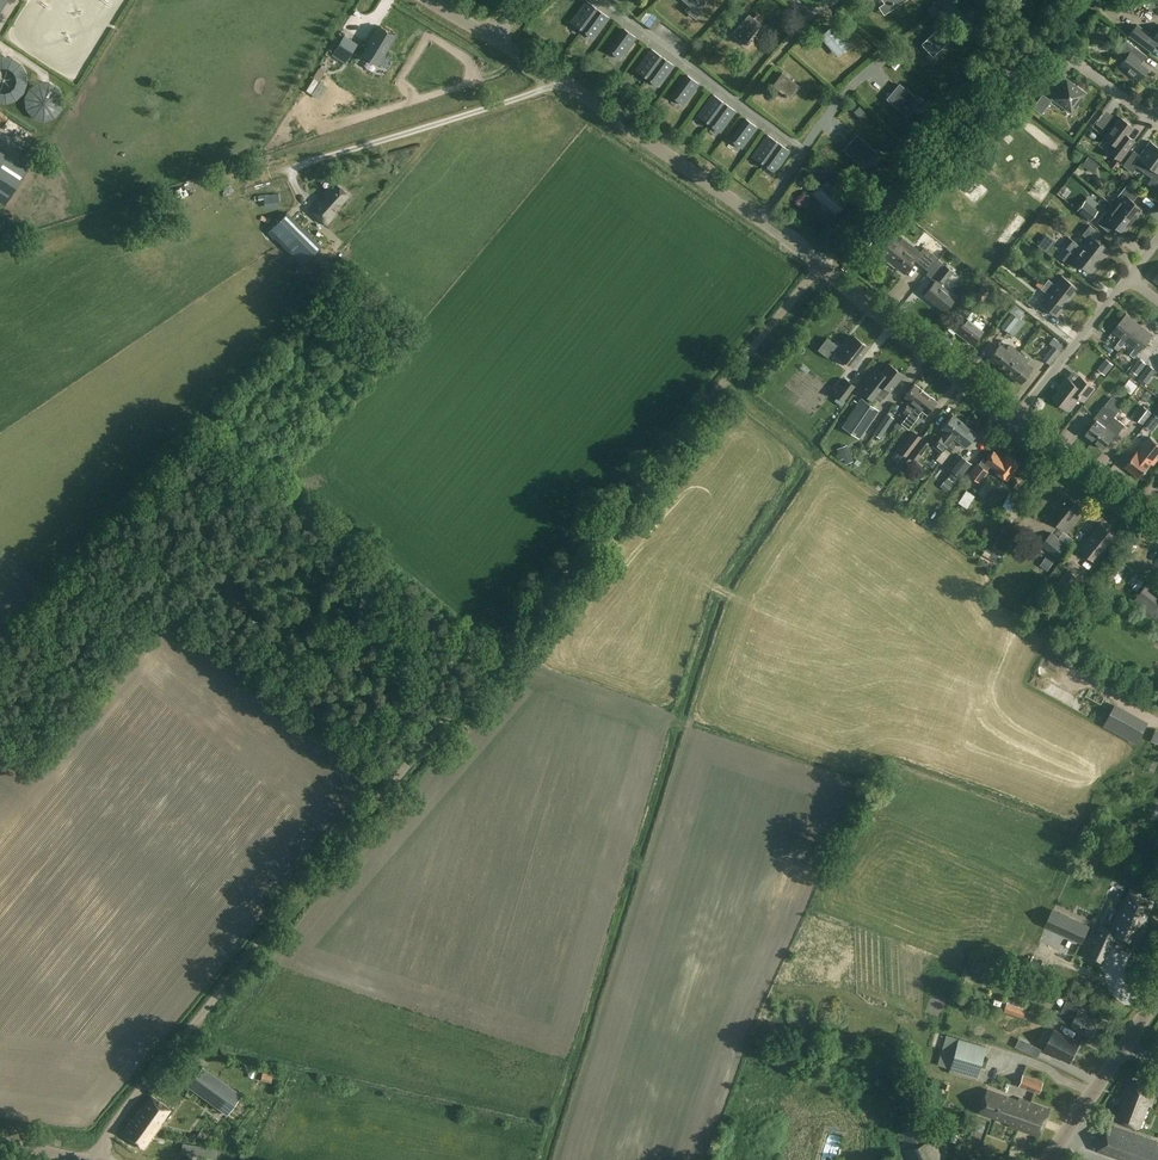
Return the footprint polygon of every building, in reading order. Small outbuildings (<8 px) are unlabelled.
[(694,10),(703,0),(683,0),(694,10)] [(890,11),(906,0),(883,0),(890,11)] [(571,22),(582,30),(597,9),(586,1),(571,22)] [(643,18),(654,26),(662,16),(651,8),(643,18)] [(597,9),(582,30),(593,39),(609,17),(597,9)] [(760,27),(747,16),(732,34),(745,45),(760,27)] [(1137,25),(1129,35),(1151,51),(1157,42),(1157,43),(1157,32),(1154,37),(1137,25)] [(370,44),(363,55),(378,63),(384,53),(385,53),(395,36),(379,26),(368,43),(370,44)] [(849,46),(832,26),(821,36),(838,56),(849,46)] [(636,37),(624,29),(609,50),(620,59),(636,37)] [(950,41),(938,29),(922,44),(933,56),(950,41)] [(1147,55),(1126,40),(1117,52),(1125,59),(1120,65),(1139,80),(1143,75),(1146,74),(1146,71),(1148,69),(1141,64),(1147,55)] [(646,78),(662,57),(651,48),(635,69),(646,78)] [(673,65),(662,57),(646,78),(658,86),(673,65)] [(0,69),(0,81),(6,86),(16,74),(4,64),(0,69)] [(801,86),(782,72),(773,85),(791,99),(801,86)] [(699,84),(687,75),(671,96),(683,104),(699,84)] [(1086,93),(1067,79),(1052,98),(1072,112),(1086,93)] [(18,81),(16,88),(28,91),(30,84),(18,81)] [(38,122),(66,113),(56,81),(28,90),(38,122)] [(899,84),(887,99),(907,115),(919,101),(899,84)] [(708,123),(724,102),(713,94),(697,115),(708,123)] [(1051,100),(1043,94),(1033,107),(1041,114),(1051,100)] [(708,123),(719,132),(735,110),(724,102),(708,123)] [(1134,127),(1120,117),(1105,137),(1113,143),(1108,151),(1120,160),(1135,141),(1128,135),(1134,127)] [(757,127),(745,118),(730,139),(741,148),(757,127)] [(778,142),(767,134),(752,156),(763,164),(778,142)] [(856,135),(844,150),(864,167),(877,152),(856,135)] [(14,137),(9,143),(28,157),(32,150),(14,137)] [(1157,154),(1157,147),(1150,141),(1140,155),(1134,150),(1123,165),(1133,172),(1137,166),(1145,172),(1157,154)] [(790,150),(778,142),(763,164),(774,172),(790,150)] [(1145,172),(1152,178),(1148,183),(1157,191),(1157,190),(1157,154),(1145,172)] [(825,164),(816,155),(804,168),(813,176),(825,164)] [(848,201),(825,180),(813,193),(836,214),(848,201)] [(349,195),(334,182),(310,210),(327,225),(337,213),(335,211),(349,195)] [(1116,207),(1133,220),(1142,209),(1133,201),(1138,194),(1127,185),(1118,196),(1122,200),(1116,207)] [(279,206),(278,194),(256,195),(257,208),(279,206)] [(1088,221),(1091,218),(1093,220),(1103,210),(1092,199),(1079,211),(1088,221)] [(1123,233),(1133,220),(1116,207),(1110,215),(1106,211),(1097,222),(1109,232),(1114,225),(1123,233)] [(321,246),(287,213),(268,232),(302,265),(321,246)] [(1088,239),(1082,247),(1101,261),(1110,250),(1096,239),(1101,233),(1090,225),(1082,235),(1088,239)] [(929,270),(939,259),(931,253),(924,247),(921,250),(903,236),(898,241),(892,237),(881,252),(897,264),(896,266),(904,272),(915,259),(929,270)] [(1045,246),(1052,249),(1056,240),(1049,238),(1045,246)] [(988,245),(991,254),(997,253),(993,243),(988,245)] [(1091,273),(1101,261),(1082,247),(1077,253),(1071,249),(1062,260),(1073,269),(1078,263),(1091,273)] [(954,271),(939,259),(929,270),(927,274),(935,281),(924,294),(944,310),(955,297),(941,286),(954,271)] [(1045,284),(1068,302),(1079,288),(1063,275),(1055,285),(1048,279),(1045,284)] [(1068,302),(1045,284),(1042,287),(1049,293),(1041,303),(1057,316),(1068,302)] [(981,299),(975,295),(957,318),(962,323),(956,331),(973,344),(983,331),(966,318),(981,299)] [(1024,312),(1014,304),(1009,311),(1011,313),(1001,326),(1009,332),(1024,312)] [(1123,347),(1128,341),(1140,324),(1128,314),(1114,330),(1123,337),(1118,343),(1123,347)] [(1128,341),(1136,348),(1131,354),(1136,358),(1154,335),(1140,324),(1128,341)] [(1110,343),(1116,345),(1120,337),(1114,334),(1110,343)] [(868,348),(854,336),(844,348),(843,347),(837,353),(853,366),(868,348)] [(1063,346),(1057,341),(1043,359),(1048,364),(1063,346)] [(1006,370),(1020,352),(1010,345),(1007,349),(1001,344),(990,357),(1006,370)] [(1029,360),(1020,352),(1006,370),(1022,383),(1032,369),(1026,365),(1029,360)] [(1147,363),(1140,358),(1130,373),(1136,378),(1147,363)] [(1107,359),(1099,369),(1106,375),(1114,365),(1107,359)] [(904,374),(890,363),(883,371),(878,367),(866,382),(867,383),(862,390),(872,398),(876,393),(883,398),(890,390),(904,374)] [(1156,371),(1149,365),(1138,381),(1145,386),(1156,371)] [(1096,388),(1081,376),(1076,383),(1069,377),(1062,386),(1063,388),(1055,398),(1070,410),(1080,397),(1085,401),(1096,388)] [(855,386),(845,379),(834,393),(844,401),(855,386)] [(1133,379),(1126,388),(1136,394),(1142,385),(1133,379)] [(902,410),(907,415),(926,392),(914,383),(904,395),(910,400),(902,410)] [(937,401),(926,392),(907,415),(908,415),(902,423),(909,429),(919,416),(918,415),(922,409),(927,413),(937,401)] [(879,410),(861,398),(842,426),(859,438),(879,410)] [(1154,408),(1147,402),(1135,417),(1142,423),(1154,408)] [(1085,433),(1095,441),(1118,412),(1107,403),(1104,407),(1096,417),(1097,419),(1085,433)] [(1118,412),(1095,441),(1104,449),(1116,434),(1117,435),(1125,425),(1115,417),(1119,412),(1118,412)] [(894,418),(887,413),(873,434),(880,438),(894,418)] [(933,446),(941,453),(945,447),(965,423),(953,414),(942,427),(946,430),(933,446)] [(977,433),(965,423),(945,447),(950,451),(955,445),(952,443),(956,439),(966,447),(977,433)] [(921,437),(914,432),(899,451),(906,457),(921,437)] [(1153,438),(1142,451),(1140,449),(1127,465),(1141,477),(1152,463),(1148,459),(1157,446),(1157,442),(1153,438)] [(930,444),(923,439),(910,456),(916,461),(930,444)] [(1020,463),(1007,453),(1003,458),(994,451),(986,461),(983,458),(970,475),(978,481),(991,465),(995,469),(994,470),(1007,479),(1020,463)] [(966,460),(960,454),(949,468),(955,474),(966,460)] [(975,496),(966,490),(958,503),(967,508),(975,496)] [(1084,508),(1068,495),(1051,518),(1067,531),(1075,521),(1074,520),(1084,508)] [(1118,536),(1102,523),(1081,548),(1097,562),(1118,536)] [(1068,545),(1052,532),(1042,545),(1057,558),(1068,545)] [(1053,557),(1042,563),(1047,571),(1058,564),(1053,557)] [(1132,557),(1114,591),(1122,595),(1141,561),(1132,557)] [(1080,580),(1067,570),(1055,586),(1068,596),(1080,580)] [(1144,588),(1131,605),(1157,626),(1157,599),(1144,588)] [(1149,722),(1115,704),(1104,726),(1137,744),(1149,722)] [(1103,923),(1087,957),(1103,963),(1116,934),(1138,944),(1149,919),(1146,918),(1153,903),(1132,893),(1126,906),(1123,905),(1112,927),(1103,923)] [(1060,913),(1052,928),(1082,942),(1089,926),(1060,913)] [(1081,1005),(1068,998),(1058,1019),(1067,1024),(1068,1020),(1072,1022),(1070,1025),(1089,1034),(1090,1032),(1093,1032),(1094,1028),(1093,1026),(1097,1020),(1079,1011),(1081,1005)] [(1039,1013),(1008,1003),(1005,1012),(1036,1022),(1039,1013)] [(1079,1043),(1055,1030),(1044,1051),(1054,1056),(1055,1053),(1070,1061),(1079,1043)] [(986,1045),(947,1033),(937,1064),(949,1068),(949,1069),(976,1078),(986,1045)] [(851,1058),(859,1059),(860,1052),(852,1051),(851,1058)] [(241,1093),(203,1066),(189,1086),(227,1114),(241,1093)] [(1043,1082),(1023,1074),(1018,1087),(1039,1094),(1043,1082)] [(1157,1090),(1129,1078),(1123,1095),(1125,1096),(1117,1120),(1140,1129),(1149,1105),(1151,1106),(1157,1090)] [(964,1097),(965,1086),(947,1084),(946,1095),(964,1097)] [(1017,1100),(986,1089),(978,1111),(1010,1122),(1009,1125),(1039,1136),(1050,1109),(1018,1098),(1017,1100)] [(160,1123),(170,1109),(152,1096),(144,1108),(142,1106),(122,1132),(145,1148),(162,1125),(160,1123)] [(925,1123),(896,1135),(907,1159),(941,1159),(925,1123)] [(986,1145),(989,1133),(976,1130),(973,1141),(986,1145)] [(206,1146),(204,1156),(216,1158),(217,1148),(206,1146)]
